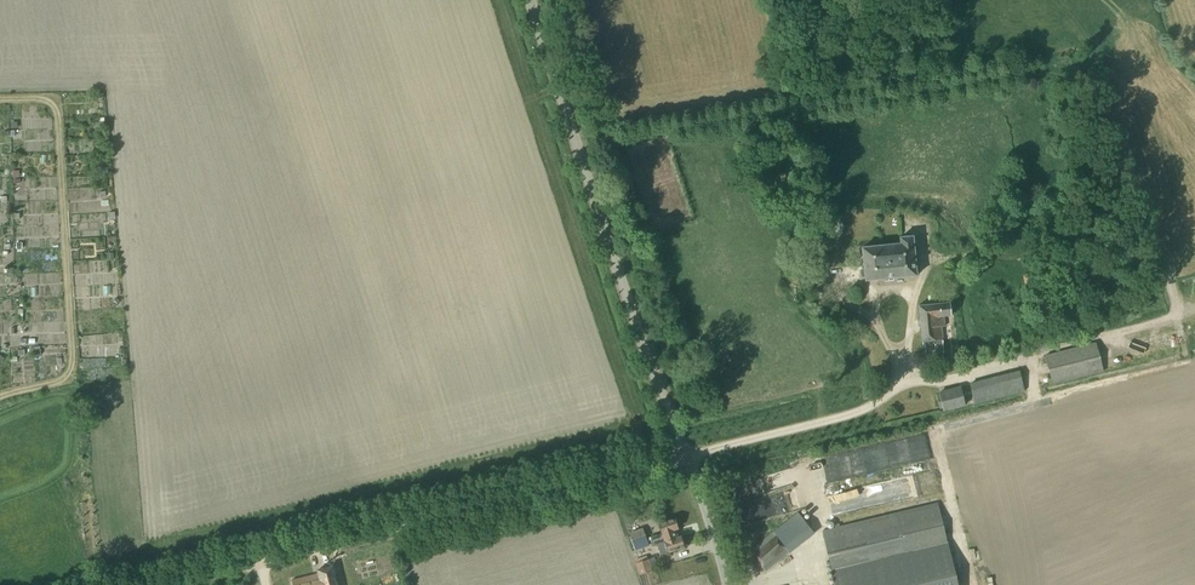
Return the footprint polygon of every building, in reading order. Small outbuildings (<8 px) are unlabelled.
[(73,125),(73,124),(86,124),(86,113),(62,114),(62,126),(73,125)] [(100,209),(86,208),(85,219),(99,219),(100,209)] [(901,244),(888,246),(862,248),(865,281),(891,278),(916,276),(912,237),(901,239),(901,244)] [(59,293),(59,281),(55,281),(56,265),(44,264),(43,282),(48,282),(47,293),(59,293)] [(1038,292),(1035,272),(1023,275),(1027,294),(1038,292)] [(36,292),(35,282),(23,283),(24,292),(36,292)] [(107,283),(107,291),(117,291),(116,282),(107,283)] [(949,304),(919,307),(922,343),(923,343),(924,354),(943,352),(942,340),(943,340),(941,327),(945,327),(944,317),(950,317),(949,304)] [(114,305),(88,307),(89,316),(96,316),(96,315),(115,314),(114,305)] [(50,331),(60,331),(60,318),(56,317),(56,307),(46,307),(45,319),(21,318),(21,330),(27,330),(27,339),(50,340),(50,331)] [(1159,328),(1144,329),(1145,345),(1160,343),(1159,328)] [(1045,387),(1103,372),(1094,343),(1045,355),(1049,374),(1042,375),(1045,387)] [(1000,398),(1000,399),(1008,398),(1008,399),(1030,392),(1023,372),(1019,373),(1019,371),(968,384),(970,389),(969,389),(973,403),(974,402),(974,405),(1000,398)] [(939,393),(939,394),(936,394),(940,409),(943,408),(944,412),(965,407),(961,388),(939,393)] [(811,487),(821,491),(829,468),(819,464),(811,487)] [(937,504),(822,530),(835,584),(956,584),(937,504)] [(634,522),(635,518),(633,513),(627,512),(623,515),(621,519),(624,524),(630,525),(634,522)] [(656,535),(650,537),(652,542),(676,534),(675,530),(678,529),(674,519),(659,524),(662,534),(657,536),(656,535)] [(648,545),(642,530),(629,534),(634,550),(648,545)] [(766,572),(790,553),(772,532),(749,551),(766,572)] [(677,538),(676,534),(652,542),(653,547),(665,543),(668,553),(684,547),(680,537),(677,538)] [(635,564),(639,576),(652,571),(648,559),(635,564)] [(291,580),(292,584),(335,584),(331,568),(317,571),(318,573),(291,580)]
